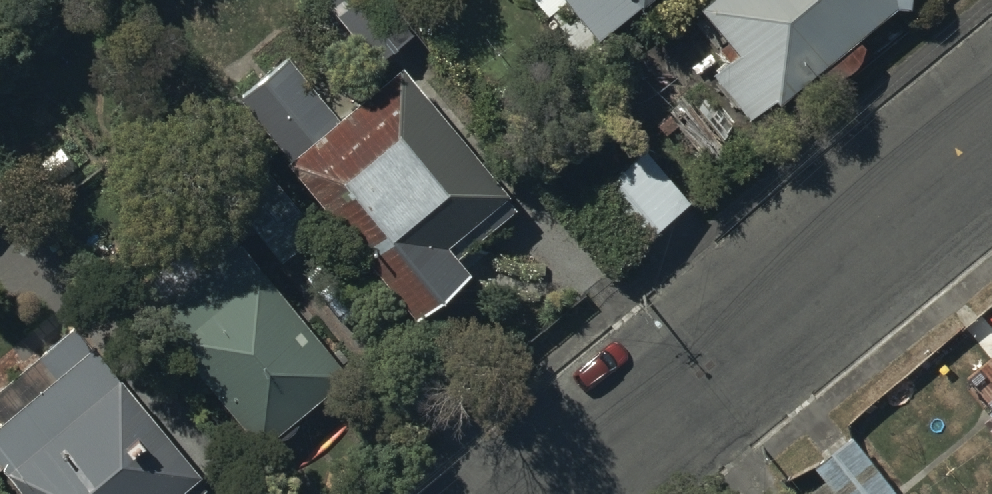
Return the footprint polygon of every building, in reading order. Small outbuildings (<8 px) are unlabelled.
[(378,67),(409,40),(375,0),(321,0),(378,67)] [(645,17),(665,0),(559,0),(601,49),(642,14),(645,17)] [(704,16),(740,61),(716,81),(752,126),(777,106),(782,113),(897,20),(913,19),(914,0),(723,0),(704,16)] [(294,167),(289,172),(417,331),(470,288),(446,259),(508,209),(403,79),(342,128),(293,67),(245,106),(294,167)] [(648,155),(581,211),(625,265),(693,209),(648,155)] [(0,192),(0,214),(11,205),(0,192)] [(238,255),(153,323),(259,452),(270,443),(271,444),(272,444),(273,445),(274,445),(275,445),(276,446),(277,446),(278,446),(279,446),(280,446),(281,446),(282,445),(284,445),(285,445),(286,445),(287,444),(288,444),(289,443),(290,443),(291,442),(291,441),(292,441),(293,440),(294,439),(295,438),(295,437),(296,437),(296,436),(297,435),(297,434),(298,433),(298,432),(298,431),(299,429),(299,428),(348,387),(238,255)] [(0,433),(0,467),(21,493),(203,493),(199,489),(203,486),(84,335),(0,401),(0,422),(5,429),(0,433)] [(856,445),(819,473),(829,486),(820,493),(896,493),(856,445)]
